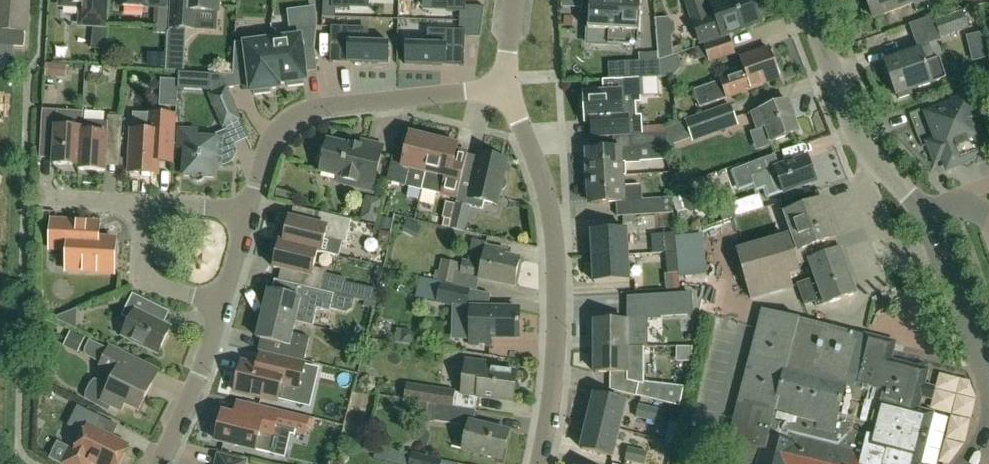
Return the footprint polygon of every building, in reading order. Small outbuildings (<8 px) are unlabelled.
[(26,31),(28,31),(30,0),(0,0),(0,46),(25,48),(26,31)] [(108,0),(63,0),(63,5),(86,7),(85,23),(82,23),(82,24),(95,25),(106,26),(107,26),(108,0)] [(167,7),(168,0),(122,0),(121,6),(149,7),(149,6),(154,6),(153,34),(167,35),(168,7),(167,7)] [(168,32),(166,70),(185,71),(187,29),(197,29),(198,11),(219,12),(220,0),(170,0),(168,32)] [(332,8),(350,9),(351,0),(332,0),(332,8)] [(448,12),(460,12),(466,12),(466,6),(467,0),(448,0),(448,12)] [(588,30),(610,31),(610,44),(639,45),(642,0),(590,0),(588,30)] [(694,22),(701,43),(723,35),(723,36),(761,23),(753,0),(729,0),(713,6),(715,15),(710,16),(704,0),(686,0),(694,22)] [(875,19),(918,3),(917,0),(869,0),(875,19)] [(571,18),(587,17),(586,5),(570,7),(571,18)] [(483,22),(484,7),(466,6),(466,12),(460,12),(460,21),(483,22)] [(941,39),(970,29),(964,11),(934,21),(941,39)] [(290,28),(291,38),(274,41),(280,84),(288,83),(289,87),(304,85),(304,81),(307,81),(303,51),(315,49),(319,19),(317,19),(317,20),(318,20),(317,25),(290,28)] [(465,37),(481,37),(483,22),(460,21),(460,30),(465,31),(465,37)] [(106,26),(95,25),(94,48),(104,49),(106,26)] [(332,26),(331,62),(334,62),(334,61),(353,61),(353,63),(390,64),(390,42),(369,42),(350,41),(350,27),(332,26)] [(406,43),(405,65),(442,66),(442,64),(461,65),(461,66),(464,66),(465,37),(465,31),(460,30),(447,30),(447,44),(428,43),(406,43)] [(983,31),(967,35),(973,59),(988,55),(983,31)] [(704,45),(695,48),(699,59),(707,57),(709,63),(736,54),(730,37),(704,45)] [(247,42),(235,43),(234,70),(249,68),(252,92),(255,91),(255,95),(271,93),(270,89),(280,88),(280,84),(274,41),(247,44),(247,42)] [(762,84),(779,77),(770,50),(741,60),(746,72),(693,90),(700,108),(763,86),(762,84)] [(912,90),(947,78),(940,57),(926,62),(922,50),(886,63),(897,96),(899,95),(900,99),(913,95),(912,90)] [(659,60),(608,63),(609,80),(609,81),(615,80),(640,79),(661,78),(659,60)] [(45,77),(66,78),(67,67),(46,65),(45,77)] [(179,72),(178,80),(178,89),(184,89),(184,84),(189,84),(190,73),(179,72)] [(231,75),(221,75),(227,89),(237,87),(235,74),(231,75)] [(585,97),(581,98),(581,108),(586,109),(586,121),(593,120),(594,138),(612,137),(613,137),(613,136),(627,135),(666,133),(665,129),(665,128),(643,129),(642,120),(637,121),(637,117),(636,99),(641,98),(640,79),(615,80),(609,81),(609,80),(603,81),(604,94),(585,95),(585,97)] [(241,120),(227,89),(212,95),(225,126),(241,120)] [(988,159),(988,156),(983,139),(984,139),(972,107),(977,105),(972,90),(953,97),(955,103),(939,109),(931,125),(937,140),(930,143),(936,161),(935,164),(936,165),(937,161),(944,159),(948,169),(976,158),(978,163),(988,159)] [(772,142),(799,132),(788,101),(752,113),(759,130),(767,127),(772,142)] [(686,121),(665,129),(666,133),(666,138),(689,129),(693,140),(737,124),(731,106),(686,122),(686,121)] [(83,120),(84,120),(85,112),(44,110),(42,140),(56,141),(55,164),(80,166),(80,170),(83,120)] [(173,163),(176,115),(134,113),(131,173),(144,174),(146,176),(153,177),(155,174),(159,174),(160,162),(173,163)] [(83,120),(80,170),(106,171),(108,148),(122,149),(124,116),(109,115),(109,122),(84,120),(83,120)] [(235,147),(234,145),(228,130),(216,135),(216,139),(198,138),(198,135),(196,132),(193,131),(181,130),(180,148),(187,148),(185,176),(193,176),(193,178),(194,179),(194,180),(195,181),(196,181),(197,182),(198,182),(201,182),(202,182),(203,182),(204,181),(205,180),(206,179),(206,178),(207,177),(215,178),(215,166),(222,166),(222,163),(225,163),(227,162),(228,161),(230,160),(232,159),(233,157),(234,155),(235,153),(235,151),(235,149),(235,147)] [(588,161),(584,161),(585,178),(621,177),(621,176),(627,176),(626,164),(640,163),(640,162),(639,149),(667,148),(666,138),(666,133),(627,135),(628,150),(620,150),(613,150),(588,152),(588,161)] [(388,182),(409,187),(423,190),(427,173),(435,139),(411,134),(405,160),(394,157),(388,182)] [(435,139),(427,173),(423,190),(458,199),(464,174),(464,171),(469,151),(458,149),(459,145),(435,139)] [(318,164),(323,165),(322,172),(339,176),(339,179),(341,182),(373,190),(384,148),(362,142),(361,146),(353,144),(352,146),(329,141),(327,149),(322,147),(318,164)] [(465,232),(471,206),(483,208),(485,202),(497,204),(500,191),(504,190),(506,187),(507,183),(506,180),(503,177),(507,160),(481,154),(477,174),(464,171),(464,174),(458,199),(457,203),(451,229),(465,232)] [(808,157),(779,167),(775,155),(730,171),(738,192),(753,187),(755,193),(764,190),(768,199),(817,182),(808,157)] [(621,177),(585,178),(586,194),(590,194),(590,204),(617,202),(623,202),(623,201),(631,200),(631,216),(634,216),(655,214),(674,213),(673,198),(643,200),(643,185),(622,186),(621,177)] [(799,251),(837,237),(823,200),(785,213),(793,235),(799,251)] [(281,242),(323,252),(326,239),(327,238),(347,243),(352,220),(322,213),(319,225),(290,218),(290,220),(286,221),(283,230),(287,234),(285,242),(281,241),(281,242)] [(115,273),(117,239),(101,238),(102,223),(79,222),(53,220),(52,248),(69,249),(68,270),(115,273)] [(593,257),(627,255),(626,230),(592,232),(593,257)] [(668,274),(679,273),(675,233),(664,234),(668,274)] [(793,235),(789,236),(789,235),(737,249),(751,301),(794,289),(791,277),(801,274),(798,265),(809,261),(816,278),(798,284),(805,305),(815,302),(818,308),(857,294),(837,237),(799,251),(793,235)] [(507,250),(486,246),(487,243),(473,240),(468,260),(464,259),(461,273),(514,284),(520,258),(506,255),(507,250)] [(322,253),(323,252),(281,242),(278,251),(274,253),(272,262),(275,266),(275,267),(299,273),(296,285),(298,285),(322,291),(327,271),(315,268),(319,252),(322,253)] [(627,255),(593,257),(595,282),(629,280),(627,255)] [(436,271),(436,272),(434,280),(421,278),(421,279),(454,285),(456,273),(459,274),(461,264),(442,260),(440,272),(436,271)] [(455,285),(454,285),(421,279),(416,297),(438,302),(467,308),(471,290),(455,287),(455,285)] [(380,290),(346,283),(343,296),(355,299),(377,304),(380,290)] [(296,322),(314,326),(318,309),(331,312),(335,294),(322,291),(298,285),(295,297),(269,291),(263,314),(296,322)] [(595,322),(595,347),(644,347),(648,347),(648,317),(664,316),(663,291),(637,293),(638,317),(627,317),(627,322),(595,322)] [(149,317),(155,304),(134,293),(123,315),(131,320),(123,335),(159,353),(171,328),(149,317)] [(471,308),(470,308),(469,345),(490,345),(490,335),(518,336),(519,309),(471,308)] [(949,417),(932,413),(932,410),(922,408),(921,410),(918,409),(921,397),(929,399),(932,386),(924,384),(928,370),(890,361),(895,343),(851,332),(850,333),(800,319),(763,309),(725,456),(754,463),(938,463),(949,417)] [(293,334),(296,322),(263,314),(258,338),(284,344),(281,355),(306,361),(311,338),(293,334)] [(102,360),(104,345),(90,343),(88,358),(102,360)] [(109,413),(113,405),(122,410),(126,403),(139,410),(153,383),(139,376),(145,364),(111,347),(110,350),(102,364),(102,365),(117,373),(111,386),(100,380),(94,380),(90,384),(86,393),(85,399),(89,403),(109,413)] [(595,347),(595,372),(610,372),(628,372),(628,380),(639,383),(636,396),(680,407),(684,387),(644,382),(644,347),(595,347)] [(681,361),(696,362),(697,349),(682,348),(681,361)] [(260,353),(257,365),(242,362),(235,391),(278,401),(282,385),(299,389),(305,364),(260,353)] [(406,384),(404,400),(429,404),(437,404),(463,408),(475,410),(477,396),(478,396),(514,401),(517,373),(485,369),(485,363),(469,361),(465,394),(431,389),(431,387),(406,384)] [(588,422),(618,429),(625,402),(595,395),(588,422)] [(269,453),(273,434),(274,434),(275,428),(306,436),(310,419),(279,412),(239,403),(236,415),(224,412),(217,441),(256,450),(269,453)] [(429,404),(426,421),(435,423),(435,421),(461,425),(463,408),(437,404),(429,404)] [(101,417),(101,416),(79,405),(68,425),(85,434),(76,452),(71,449),(64,463),(66,463),(90,463),(92,461),(99,463),(119,463),(128,445),(95,429),(101,417)] [(656,423),(659,409),(639,405),(636,418),(656,423)] [(611,456),(618,429),(588,422),(581,449),(611,456)] [(469,423),(468,426),(462,449),(501,458),(508,431),(473,423),(469,423)] [(641,463),(645,463),(648,453),(629,448),(625,460),(641,463)] [(442,460),(412,452),(412,453),(399,451),(396,463),(441,463),(442,460)] [(246,462),(219,455),(217,463),(246,463),(246,462)]
